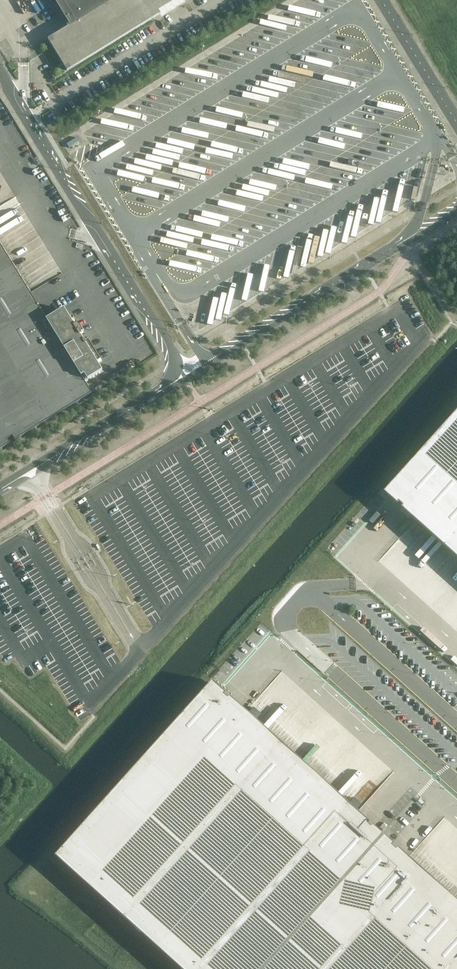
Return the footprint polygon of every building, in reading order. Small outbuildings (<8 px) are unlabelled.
[(70,25),(48,39),(67,71),(160,14),(158,11),(168,5),(170,6),(172,5),(173,4),(173,2),(176,0),(54,0),(70,25)] [(77,139),(67,145),(69,149),(79,143),(77,139)] [(92,393),(85,382),(102,372),(64,309),(48,319),(32,293),(0,241),(0,449),(92,393)] [(384,491),(456,556),(456,410),(384,491)] [(55,856),(181,968),(456,968),(456,904),(211,682),(55,856)]
